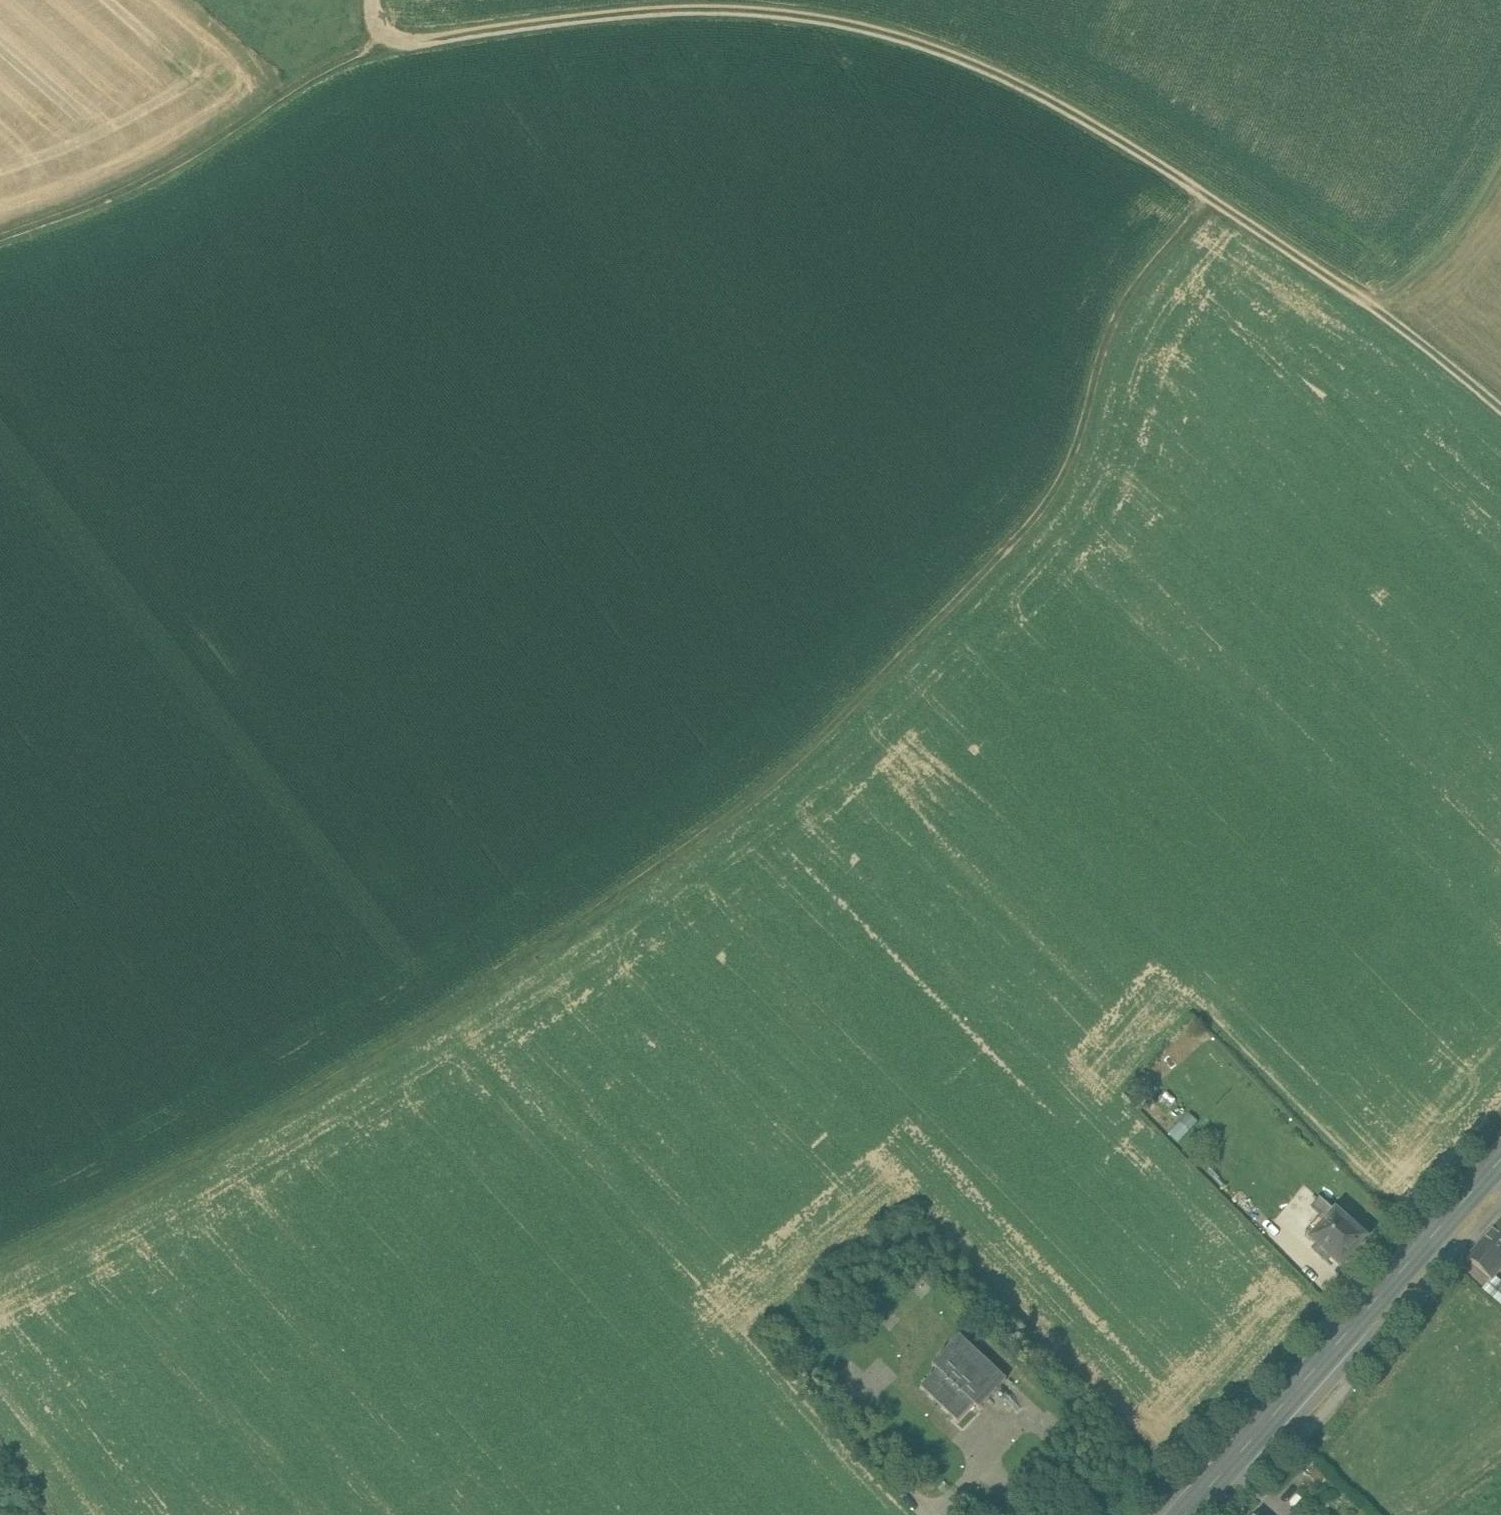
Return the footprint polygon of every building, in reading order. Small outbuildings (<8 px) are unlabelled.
[(1366,1239),(1321,1198),(1312,1208),(1321,1216),(1308,1230),(1314,1236),(1311,1240),(1317,1245),(1314,1249),(1327,1261),(1331,1257),(1341,1266),(1344,1263),(1349,1262),(1354,1256),(1354,1252),(1366,1239)] [(1467,1258),(1491,1279),(1500,1268),(1500,1229),(1497,1225),(1467,1258)] [(1007,1379),(960,1336),(933,1364),(938,1369),(922,1387),(958,1421),(974,1403),(979,1408),(1007,1379)]
